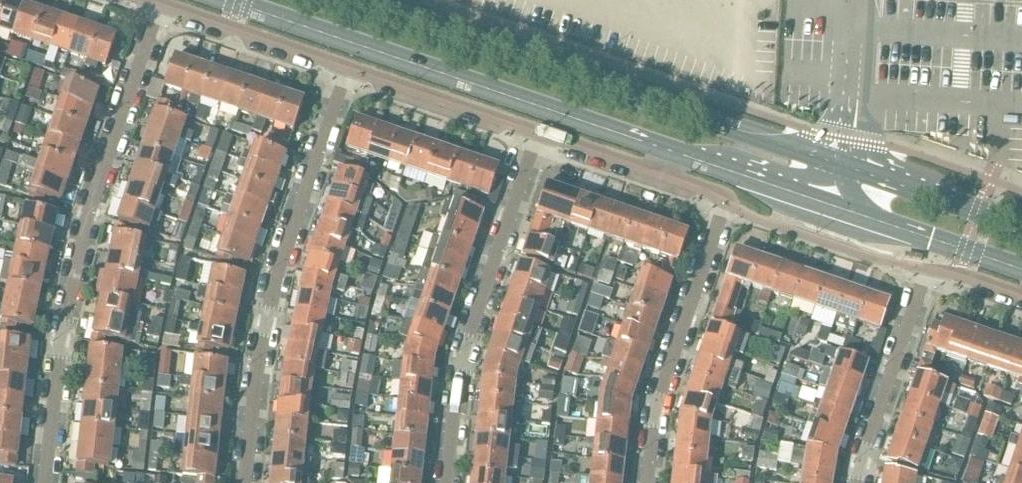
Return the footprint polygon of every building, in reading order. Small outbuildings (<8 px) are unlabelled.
[(0,16),(0,29),(15,34),(24,4),(12,0),(5,0),(0,16)] [(15,34),(8,54),(18,58),(24,37),(33,40),(43,10),(24,4),(15,34)] [(43,10),(33,40),(51,46),(61,17),(43,10)] [(48,58),(44,68),(54,71),(56,67),(54,66),(60,49),(70,53),(79,23),(61,17),(51,46),(52,47),(48,58)] [(79,23),(70,53),(88,59),(98,29),(79,23)] [(88,59),(85,67),(97,71),(99,63),(107,65),(117,36),(98,29),(88,59)] [(29,51),(26,61),(44,68),(48,58),(29,51)] [(183,92),(193,63),(174,57),(164,86),(183,92)] [(193,63),(183,92),(180,102),(198,108),(211,69),(193,63)] [(230,75),(211,69),(198,108),(199,108),(199,107),(202,99),(219,105),(230,75)] [(72,70),(68,80),(76,82),(80,73),(72,70)] [(86,75),(80,73),(76,82),(83,85),(86,75)] [(62,98),(92,108),(101,80),(86,75),(83,85),(76,82),(68,80),(62,98)] [(219,105),(238,111),(248,81),(230,75),(219,105)] [(238,111),(257,117),(267,88),(248,81),(238,111)] [(40,85),(32,82),(30,88),(38,91),(40,85)] [(18,85),(14,96),(20,99),(25,87),(18,85)] [(29,88),(26,98),(39,102),(43,93),(29,88)] [(266,120),(276,123),(286,94),(267,88),(257,117),(252,131),(261,134),(266,120)] [(286,94),(276,123),(294,130),(304,100),(286,94)] [(161,96),(159,101),(173,106),(174,100),(161,96)] [(85,127),(92,108),(62,98),(56,116),(85,127)] [(0,118),(15,123),(21,104),(5,99),(0,114),(0,118)] [(159,101),(150,129),(179,140),(191,144),(194,134),(183,130),(186,120),(172,115),(175,106),(173,106),(159,101)] [(199,107),(195,118),(203,121),(207,110),(199,107)] [(28,117),(20,115),(17,124),(25,126),(28,117)] [(56,116),(49,135),(79,145),(85,127),(56,116)] [(15,123),(0,118),(0,119),(0,132),(9,136),(14,123),(15,123)] [(368,156),(378,126),(357,119),(347,148),(368,156)] [(253,129),(235,122),(232,131),(250,137),(253,129)] [(13,134),(21,137),(25,126),(17,124),(13,134)] [(399,133),(378,126),(368,156),(389,163),(399,133)] [(212,128),(205,147),(205,148),(213,151),(220,131),(212,128)] [(150,129),(143,148),(173,158),(179,140),(150,129)] [(234,136),(224,132),(217,152),(228,155),(234,136)] [(389,163),(406,169),(417,139),(399,133),(389,163)] [(275,134),(273,139),(288,144),(290,139),(275,134)] [(49,135),(43,153),(73,163),(79,145),(49,135)] [(406,169),(427,176),(437,146),(417,139),(406,169)] [(240,159),(280,173),(289,145),(288,144),(274,140),(271,149),(257,144),(254,153),(246,151),(243,160),(241,159),(240,159)] [(198,158),(209,162),(213,151),(205,148),(205,147),(202,146),(198,158)] [(427,176),(448,183),(458,153),(437,146),(427,176)] [(143,148),(137,166),(167,176),(173,158),(143,148)] [(20,156),(7,152),(4,160),(13,163),(17,165),(20,156)] [(217,152),(211,170),(221,174),(228,155),(217,152)] [(43,153),(40,162),(24,156),(21,166),(37,171),(66,182),(73,163),(43,153)] [(448,183),(468,190),(479,160),(458,153),(448,183)] [(273,192),(280,173),(240,159),(237,169),(247,172),(244,181),(273,192)] [(0,171),(0,185),(6,187),(13,163),(4,160),(3,160),(0,171)] [(479,160),(468,190),(490,198),(500,167),(479,160)] [(353,161),(350,169),(362,172),(365,164),(353,161)] [(374,176),(377,168),(365,164),(362,172),(374,176)] [(137,166),(131,184),(161,195),(164,185),(175,189),(178,180),(167,176),(137,166)] [(200,186),(206,169),(199,166),(194,179),(184,176),(179,180),(192,184),(200,186)] [(363,197),(369,179),(340,169),(334,187),(363,197)] [(211,170),(204,188),(215,192),(221,174),(211,170)] [(66,182),(37,171),(29,194),(43,199),(44,195),(60,200),(66,182)] [(391,188),(398,191),(398,193),(400,188),(399,187),(401,180),(394,177),(391,188)] [(267,210),(273,192),(244,181),(241,190),(231,187),(228,196),(267,210)] [(538,214),(530,237),(560,247),(563,248),(571,225),(581,195),(547,183),(540,204),(537,214),(538,214)] [(131,184),(124,203),(163,217),(164,215),(155,212),(161,195),(131,184)] [(201,187),(200,186),(192,184),(188,197),(196,200),(201,187)] [(334,187),(328,203),(368,217),(373,201),(363,197),(334,187)] [(206,208),(209,209),(215,192),(204,188),(198,207),(206,209),(206,208)] [(399,198),(407,204),(421,201),(421,193),(421,192),(408,194),(400,188),(398,193),(399,198)] [(433,200),(431,190),(421,192),(421,193),(421,201),(433,200)] [(456,190),(453,198),(464,202),(467,194),(456,190)] [(474,205),(477,197),(467,194),(464,202),(474,205)] [(581,195),(571,225),(589,231),(599,201),(581,195)] [(261,228),(267,210),(228,196),(225,205),(234,209),(231,217),(261,228)] [(403,205),(395,198),(389,216),(398,220),(403,205)] [(447,201),(441,217),(450,220),(479,230),(485,213),(452,201),(447,201)] [(599,201),(589,231),(607,237),(617,207),(599,201)] [(53,232),(57,212),(41,209),(41,205),(27,202),(22,225),(53,232)] [(163,217),(124,203),(118,221),(148,231),(152,220),(161,223),(163,217)] [(186,203),(180,221),(188,224),(195,206),(186,203)] [(328,203),(322,220),(352,231),(362,234),(368,217),(328,203)] [(422,205),(408,207),(403,222),(409,224),(416,223),(422,205)] [(206,214),(204,213),(206,209),(198,207),(192,225),(201,228),(206,214)] [(617,207),(607,237),(625,244),(635,213),(617,207)] [(635,213),(625,244),(643,250),(653,220),(653,219),(635,213)] [(384,230),(393,234),(398,220),(389,216),(384,230)] [(231,217),(225,236),(255,246),(261,228),(231,217)] [(172,239),(182,242),(188,224),(180,221),(178,220),(172,239)] [(346,247),(352,231),(322,220),(317,237),(346,247)] [(450,220),(444,236),(473,247),(479,230),(450,220)] [(653,220),(643,250),(661,256),(671,226),(653,220)] [(403,222),(397,237),(404,239),(411,238),(416,223),(409,224),(403,222)] [(49,251),(53,232),(22,225),(18,244),(49,251)] [(184,248),(193,251),(201,228),(192,225),(184,248)] [(111,252),(142,259),(146,240),(127,235),(129,228),(117,226),(111,252)] [(658,265),(654,275),(672,281),(679,261),(690,232),(672,226),(671,226),(661,256),(670,259),(667,268),(658,265)] [(381,246),(376,244),(376,245),(380,248),(388,251),(393,237),(384,235),(381,246)] [(434,235),(430,250),(438,253),(468,264),(473,247),(444,236),(439,235),(434,235)] [(255,246),(225,236),(217,258),(231,263),(232,259),(249,264),(255,246)] [(340,265),(346,247),(317,237),(311,255),(340,265)] [(397,237),(392,252),(399,254),(405,254),(411,238),(404,239),(397,237)] [(530,237),(523,256),(553,266),(560,247),(530,237)] [(44,270),(49,251),(18,244),(14,263),(44,270)] [(171,245),(167,265),(176,267),(180,247),(171,245)] [(372,255),(385,260),(388,251),(380,248),(376,245),(372,255)] [(430,250),(423,267),(462,281),(468,264),(438,253),(430,250)] [(727,278),(713,319),(736,327),(741,312),(735,310),(743,287),(749,289),(750,286),(761,256),(740,250),(736,252),(726,278),(727,278)] [(618,262),(633,267),(637,265),(640,258),(621,251),(618,262)] [(138,279),(142,259),(111,252),(107,272),(138,279)] [(407,262),(403,260),(405,254),(399,254),(392,252),(386,269),(393,271),(401,270),(402,269),(405,269),(407,262)] [(575,274),(581,254),(574,252),(567,271),(575,274)] [(311,255),(305,272),(334,283),(347,287),(350,276),(337,272),(340,265),(311,255)] [(761,256),(750,286),(763,291),(759,302),(768,305),(769,305),(773,294),(772,294),(782,264),(761,256)] [(182,257),(176,280),(187,283),(192,260),(182,257)] [(593,280),(599,260),(590,257),(587,266),(581,265),(578,275),(593,280)] [(372,259),(368,272),(378,276),(383,263),(372,259)] [(646,261),(642,271),(654,275),(658,265),(646,261)] [(40,289),(44,270),(14,263),(10,282),(40,289)] [(521,263),(515,281),(546,292),(552,274),(521,263)] [(210,288),(240,295),(244,275),(228,271),(229,267),(215,264),(210,288)] [(782,264),(772,294),(773,294),(793,301),(804,271),(782,264)] [(423,267),(417,286),(421,286),(456,298),(462,281),(423,267)] [(620,267),(616,279),(626,282),(630,270),(620,267)] [(602,268),(597,281),(611,285),(615,273),(602,268)] [(393,275),(399,277),(401,270),(393,271),(386,269),(383,278),(391,280),(393,275)] [(138,279),(107,272),(103,271),(97,294),(102,295),(133,302),(138,279)] [(642,271),(636,288),(666,299),(672,281),(654,275),(642,271)] [(804,271),(793,301),(814,308),(825,279),(804,271)] [(300,292),(330,299),(332,290),(344,294),(347,287),(334,283),(305,272),(304,275),(300,292)] [(148,281),(172,286),(173,279),(150,274),(148,281)] [(366,277),(362,289),(373,292),(377,280),(366,277)] [(825,279),(814,308),(836,315),(846,286),(825,279)] [(515,281),(508,299),(539,310),(546,292),(515,281)] [(589,286),(576,281),(570,301),(583,305),(589,286)] [(40,289),(10,282),(8,292),(0,290),(0,300),(6,301),(36,308),(40,289)] [(389,287),(381,284),(378,296),(386,298),(389,287)] [(610,289),(595,284),(592,293),(606,298),(610,289)] [(240,295),(210,288),(199,286),(196,300),(207,302),(206,308),(236,314),(240,295)] [(416,286),(410,301),(420,304),(450,315),(456,298),(421,286),(417,286),(416,286)] [(846,286),(836,315),(857,323),(868,293),(846,286)] [(636,288),(630,307),(660,317),(666,299),(636,288)] [(175,289),(172,301),(181,303),(181,301),(190,303),(191,293),(175,289)] [(165,290),(163,303),(167,304),(170,304),(173,292),(165,290)] [(300,292),(296,309),(327,316),(330,299),(300,292)] [(604,298),(606,299),(606,298),(592,293),(587,307),(600,311),(604,298)] [(868,293),(857,323),(881,331),(891,301),(868,293)] [(372,296),(363,294),(360,306),(370,308),(372,296)] [(131,311),(133,302),(102,295),(97,315),(123,321),(128,322),(140,324),(142,314),(131,311)] [(376,299),(372,315),(385,317),(390,299),(386,298),(378,296),(377,299),(376,299)] [(508,299),(502,317),(542,331),(543,330),(534,327),(539,310),(508,299)] [(36,308),(6,301),(1,324),(15,328),(15,324),(32,327),(36,308)] [(172,301),(168,320),(177,322),(181,303),(172,301)] [(566,313),(579,317),(583,305),(570,301),(566,313)] [(420,304),(414,321),(444,332),(450,315),(420,304)] [(357,318),(367,320),(370,308),(360,306),(357,318)] [(630,307),(624,324),(654,335),(660,317),(630,307)] [(232,332),(236,314),(206,308),(202,326),(232,332)] [(296,309),(293,327),(323,333),(327,316),(296,309)] [(593,337),(600,317),(585,312),(579,332),(593,337)] [(741,312),(736,327),(757,335),(760,327),(761,328),(765,315),(760,313),(757,323),(741,317),(742,313),(741,312)] [(140,324),(128,322),(123,321),(97,315),(91,342),(103,344),(104,337),(136,344),(140,324)] [(149,326),(163,329),(165,319),(154,317),(152,326),(149,326)] [(502,317),(496,335),(536,349),(542,331),(502,317)] [(924,352),(921,362),(922,363),(930,365),(933,355),(935,350),(948,355),(958,324),(936,317),(924,352)] [(573,336),(577,322),(565,318),(560,332),(566,334),(564,338),(570,340),(572,336),(573,336)] [(802,319),(796,334),(805,337),(810,322),(802,319)] [(168,320),(165,334),(174,336),(177,322),(168,320)] [(405,320),(399,336),(408,339),(438,349),(444,332),(414,321),(405,320)] [(380,323),(371,322),(368,335),(377,336),(380,323)] [(232,332),(202,326),(189,324),(187,332),(200,334),(197,350),(211,353),(212,348),(228,352),(232,332)] [(624,324),(618,342),(648,353),(654,335),(624,324)] [(712,324),(705,341),(735,352),(744,355),(750,337),(741,334),(712,324)] [(958,324),(948,355),(968,361),(978,331),(958,324)] [(163,329),(149,326),(147,336),(161,339),(163,329)] [(823,326),(818,340),(826,343),(831,329),(823,326)] [(293,327),(289,345),(319,352),(323,333),(293,327)] [(760,327),(757,335),(781,343),(783,335),(761,328),(760,327)] [(365,330),(357,329),(354,340),(363,342),(365,330)] [(839,347),(839,346),(847,349),(852,337),(844,335),(843,339),(830,335),(832,329),(831,329),(826,343),(839,347)] [(978,331),(968,361),(988,368),(999,338),(978,331)] [(27,360),(29,339),(13,338),(13,335),(14,334),(0,332),(0,357),(27,360)] [(379,337),(377,337),(377,336),(368,335),(365,350),(376,353),(379,337)] [(496,335),(490,353),(521,364),(530,367),(536,349),(496,335)] [(857,352),(862,341),(852,337),(847,349),(857,352)] [(999,338),(988,368),(1007,375),(1019,345),(999,338)] [(394,362),(394,363),(434,368),(435,358),(438,349),(408,339),(404,350),(403,363),(394,362)] [(347,353),(361,355),(363,342),(354,340),(354,341),(349,340),(347,353)] [(570,346),(556,341),(552,355),(565,360),(570,346)] [(705,341),(699,359),(742,373),(745,365),(732,361),(735,352),(705,341)] [(585,346),(575,342),(571,355),(580,359),(585,358),(584,358),(587,350),(584,349),(585,346)] [(618,342),(612,360),(642,371),(648,353),(618,342)] [(289,345),(285,363),(315,370),(319,352),(289,345)] [(1007,375),(1019,379),(1017,385),(1021,386),(1021,346),(1019,345),(1007,375)] [(90,347),(88,367),(120,371),(122,351),(90,347)] [(790,357),(809,363),(812,354),(799,349),(791,353),(790,357)] [(827,349),(824,357),(836,361),(834,366),(831,365),(829,370),(863,382),(869,364),(827,349)] [(484,369),(483,379),(516,383),(517,374),(521,364),(490,353),(484,369)] [(193,378),(225,382),(227,362),(210,360),(211,356),(196,354),(193,378)] [(378,357),(364,355),(361,378),(372,379),(373,377),(374,377),(378,357)] [(547,367),(561,372),(565,360),(552,355),(547,367)] [(565,372),(566,372),(565,376),(574,376),(574,375),(579,377),(585,358),(580,359),(571,355),(565,372)] [(25,380),(27,360),(0,357),(0,377),(25,380)] [(161,359),(159,375),(170,376),(172,360),(161,359)] [(699,359),(693,377),(724,386),(736,391),(742,373),(699,359)] [(341,374),(342,374),(342,376),(355,379),(358,363),(343,360),(341,374)] [(612,360),(606,378),(636,389),(642,371),(612,360)] [(147,361),(146,373),(155,374),(156,361),(147,361)] [(281,383),(312,387),(313,381),(315,370),(285,363),(282,375),(281,383)] [(394,363),(392,381),(401,382),(432,386),(434,368),(394,363)] [(922,363),(918,375),(928,378),(932,366),(922,363)] [(88,367),(86,385),(118,389),(120,371),(88,367)] [(778,372),(770,369),(766,381),(775,384),(778,372)] [(831,377),(826,390),(857,400),(863,382),(829,370),(827,375),(831,377)] [(159,375),(157,393),(170,395),(172,376),(170,376),(159,375)] [(784,375),(781,383),(801,389),(803,381),(784,375)] [(918,375),(911,396),(940,406),(945,394),(953,397),(956,388),(948,385),(928,378),(918,375)] [(340,387),(354,389),(355,379),(342,376),(340,387)] [(561,383),(559,395),(570,396),(571,384),(574,376),(565,376),(562,383),(561,383)] [(23,397),(25,380),(0,377),(0,395),(23,397)] [(192,388),(191,397),(222,401),(225,382),(193,378),(180,377),(179,386),(192,388)] [(542,386),(540,385),(540,386),(554,388),(554,387),(556,387),(556,378),(543,377),(542,386)] [(693,377),(687,394),(718,404),(724,386),(693,377)] [(962,377),(959,386),(972,391),(975,381),(962,377)] [(360,381),(359,381),(357,395),(369,397),(372,379),(361,378),(360,381)] [(601,392),(600,401),(632,405),(632,400),(636,389),(606,378),(601,392)] [(144,379),(143,392),(153,393),(155,380),(144,379)] [(483,379),(481,399),(514,403),(516,383),(483,379)] [(766,381),(763,380),(758,397),(768,401),(773,384),(774,385),(775,384),(766,381)] [(401,382),(399,400),(430,404),(432,386),(401,382)] [(281,383),(279,401),(310,405),(312,387),(281,383)] [(801,389),(781,383),(778,394),(789,398),(798,400),(802,389),(801,389)] [(86,385),(84,405),(116,409),(118,389),(86,385)] [(988,385),(984,396),(998,401),(1002,390),(988,385)] [(539,399),(553,400),(554,388),(540,386),(539,399)] [(818,402),(816,406),(850,418),(857,400),(826,390),(822,403),(818,402)] [(1003,392),(1004,390),(1002,390),(998,401),(1012,406),(1015,396),(1003,392)] [(142,400),(140,412),(151,413),(153,393),(143,392),(138,392),(137,399),(142,400)] [(351,396),(332,394),(331,408),(342,409),(350,410),(351,396)] [(687,394),(681,412),(713,419),(718,404),(687,394)] [(787,407),(789,398),(778,394),(775,404),(787,407)] [(23,397),(0,395),(0,414),(21,417),(23,397)] [(355,406),(368,408),(369,397),(357,395),(355,406)] [(911,396),(903,418),(933,428),(940,406),(911,396)] [(191,397),(189,416),(220,420),(222,401),(191,397)] [(559,397),(558,406),(569,407),(570,398),(559,397)] [(758,397),(752,415),(763,418),(768,401),(758,397)] [(156,398),(155,413),(164,414),(166,399),(156,398)] [(481,399),(479,417),(512,421),(514,403),(481,399)] [(958,399),(954,411),(966,414),(969,403),(958,399)] [(399,400),(397,418),(428,421),(430,404),(399,400)] [(279,401),(277,420),(308,423),(310,405),(279,401)] [(588,401),(586,418),(629,423),(632,405),(600,401),(600,402),(588,401)] [(966,414),(965,415),(979,419),(983,408),(969,403),(966,414)] [(1003,407),(990,403),(986,414),(999,418),(1003,407)] [(84,405),(82,424),(114,428),(116,409),(84,405)] [(811,416),(808,424),(814,426),(844,436),(850,418),(816,406),(815,411),(819,412),(817,418),(811,416)] [(341,422),(349,423),(350,410),(342,409),(341,422)] [(140,412),(138,430),(149,431),(151,413),(140,412)] [(544,412),(542,424),(542,425),(551,426),(552,413),(544,412)] [(681,412),(679,433),(710,437),(713,419),(681,412)] [(155,413),(153,428),(163,429),(164,414),(155,413)] [(21,417),(0,414),(0,434),(19,436),(21,417)] [(980,430),(993,434),(999,418),(986,414),(980,430)] [(764,419),(763,419),(763,418),(752,415),(748,427),(761,429),(764,419)] [(959,435),(958,437),(971,441),(979,419),(965,415),(962,424),(966,425),(962,437),(959,435)] [(189,416),(187,435),(218,439),(220,420),(189,416)] [(363,418),(355,417),(353,431),(364,433),(364,431),(365,431),(366,427),(362,426),(363,418)] [(479,417),(477,436),(510,440),(512,421),(479,417)] [(397,418),(395,436),(426,439),(428,421),(397,418)] [(586,418),(585,419),(597,421),(595,439),(627,443),(629,423),(586,418)] [(903,418),(896,439),(926,449),(933,428),(903,418)] [(277,420),(275,437),(306,441),(308,423),(277,420)] [(541,437),(550,438),(551,426),(542,425),(542,424),(535,423),(535,430),(542,431),(541,437)] [(82,424),(79,443),(111,447),(114,428),(82,424)] [(567,427),(556,426),(555,435),(566,436),(567,427)] [(814,426),(806,449),(838,453),(844,436),(814,426)] [(742,434),(758,439),(761,429),(748,427),(748,429),(744,428),(742,434)] [(139,450),(147,450),(149,431),(138,430),(138,431),(141,431),(139,450)] [(335,430),(333,444),(347,445),(348,432),(335,430)] [(767,430),(764,439),(775,442),(778,434),(767,430)] [(366,449),(362,449),(364,433),(353,431),(352,449),(366,450),(366,449)] [(679,433),(677,452),(708,456),(710,437),(679,433)] [(15,465),(19,436),(0,434),(0,454),(0,459),(0,464),(15,465)] [(187,435),(184,454),(216,459),(218,439),(187,435)] [(554,446),(564,447),(566,436),(555,435),(554,446)] [(395,436),(393,453),(424,457),(426,439),(395,436)] [(477,436),(475,455),(519,460),(520,447),(509,446),(510,440),(477,436)] [(1008,446),(1018,449),(1021,450),(1021,437),(1021,440),(1012,436),(1008,446)] [(275,437),(273,455),(304,459),(306,441),(275,437)] [(958,437),(952,454),(965,459),(971,441),(958,437)] [(595,439),(593,458),(625,462),(627,443),(595,439)] [(896,439),(888,463),(899,466),(899,465),(918,471),(926,449),(896,439)] [(152,441),(151,451),(163,452),(164,442),(152,441)] [(79,443),(76,473),(92,474),(92,472),(93,465),(106,467),(109,467),(111,447),(79,443)] [(347,446),(331,444),(330,454),(346,456),(347,446)] [(779,455),(778,464),(803,467),(834,472),(838,453),(806,449),(781,445),(779,455)] [(744,447),(743,461),(754,462),(755,448),(744,447)] [(369,455),(365,454),(366,450),(352,449),(350,466),(361,467),(361,466),(368,467),(369,455)] [(1010,470),(1021,474),(1021,450),(1018,449),(1010,470)] [(132,470),(145,472),(147,450),(139,450),(134,450),(132,470)] [(539,450),(538,461),(546,461),(548,462),(549,450),(539,450)] [(151,451),(149,470),(158,471),(159,459),(162,460),(163,452),(151,451)] [(677,452),(675,471),(706,474),(708,456),(677,452)] [(760,452),(758,461),(778,464),(779,455),(760,452)] [(393,453),(391,471),(422,475),(424,457),(393,453)] [(183,474),(198,476),(197,482),(213,482),(216,459),(184,454),(182,474),(183,474)] [(273,455),(271,473),(310,478),(313,460),(304,459),(273,455)] [(475,455),(473,473),(506,477),(506,469),(518,470),(519,460),(475,455)] [(593,458),(590,476),(623,480),(625,462),(593,458)] [(983,462),(972,459),(965,481),(972,482),(976,482),(983,462)] [(546,461),(538,461),(532,460),(530,481),(533,481),(544,482),(546,461)] [(758,461),(757,468),(777,471),(778,464),(758,461)] [(552,462),(551,474),(561,475),(562,463),(552,462)] [(345,465),(333,464),(332,471),(336,471),(336,475),(344,476),(345,465)] [(105,475),(106,467),(93,465),(92,472),(97,473),(97,474),(105,475)] [(349,477),(360,478),(361,467),(350,466),(349,477)] [(800,482),(832,482),(833,480),(834,472),(803,467),(800,482)] [(884,482),(916,482),(917,477),(896,474),(897,472),(886,470),(884,482)] [(997,482),(1021,482),(1021,474),(1010,470),(1006,482),(999,479),(997,482)] [(344,478),(344,476),(336,475),(336,471),(332,471),(332,472),(325,472),(324,482),(327,482),(332,480),(341,479),(344,478)] [(389,482),(421,482),(422,475),(391,471),(389,482)] [(673,482),(718,482),(718,477),(706,475),(706,474),(675,471),(674,480),(673,482)] [(752,472),(734,471),(733,480),(751,482),(752,472)] [(76,475),(75,479),(96,482),(96,481),(97,478),(97,474),(97,473),(92,472),(92,474),(76,473),(76,475)] [(136,474),(126,473),(126,480),(125,482),(135,482),(136,474)] [(271,473),(270,482),(310,482),(310,478),(271,473)] [(471,482),(505,482),(506,477),(473,473),(471,482)] [(14,475),(4,474),(3,480),(0,480),(0,482),(13,482),(14,475)] [(144,475),(136,474),(135,482),(143,482),(144,475)] [(183,474),(181,482),(197,482),(198,476),(183,474)]
